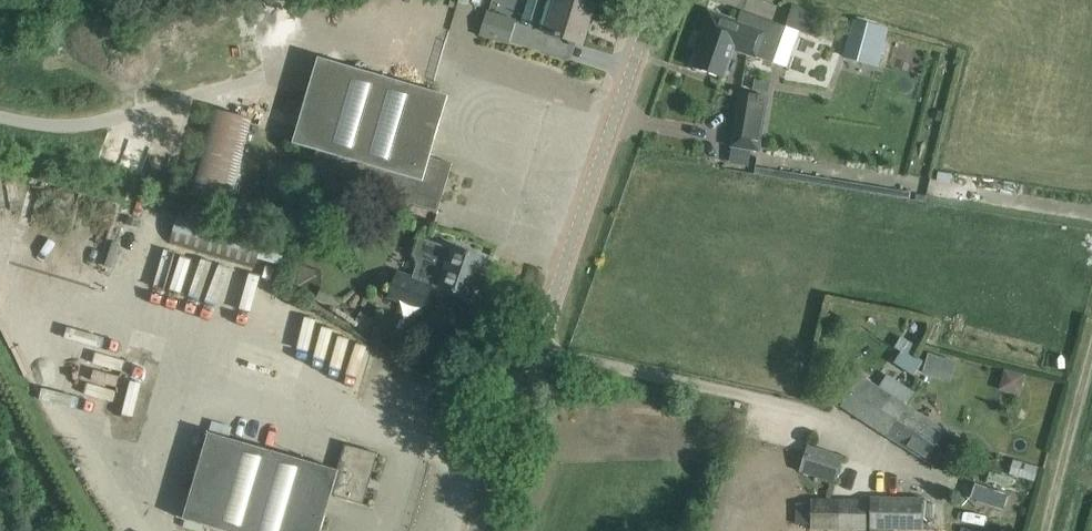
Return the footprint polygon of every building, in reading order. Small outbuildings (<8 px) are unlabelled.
[(479,36),(509,46),(511,42),(517,44),(538,50),(543,33),(582,44),(592,12),(552,0),(538,0),(530,27),(517,23),(517,21),(487,11),(479,36)] [(592,12),(595,0),(552,0),(592,12)] [(820,14),(794,5),(786,27),(812,36),(820,14)] [(786,27),(746,13),(742,24),(710,13),(703,32),(707,34),(695,68),(723,78),(733,49),(773,62),(786,27)] [(846,56),(877,64),(886,30),(855,22),(846,56)] [(319,58),(299,127),(428,165),(448,96),(319,58)] [(748,58),(740,81),(816,107),(824,84),(748,58)] [(731,146),(759,151),(768,97),(740,93),(731,146)] [(211,109),(190,193),(226,202),(247,115),(211,109)] [(428,165),(299,127),(294,143),(317,150),(310,176),(438,214),(438,210),(436,210),(448,171),(428,165)] [(950,182),(951,175),(937,172),(936,180),(950,182)] [(171,240),(256,266),(265,240),(179,214),(171,240)] [(454,249),(426,239),(420,255),(426,257),(418,280),(398,272),(389,297),(424,310),(431,289),(440,292),(442,288),(470,298),(484,259),(454,248),(454,249)] [(925,366),(903,351),(894,363),(917,377),(925,366)] [(952,364),(932,359),(929,374),(948,379),(952,364)] [(1001,387),(1023,395),(1030,374),(1008,366),(1001,387)] [(842,407),(887,436),(906,406),(907,406),(914,394),(888,377),(880,389),(861,377),(842,407)] [(906,406),(887,436),(938,469),(957,439),(907,406),(906,406)] [(209,434),(184,519),(225,530),(321,530),(331,495),(363,505),(378,454),(345,444),(337,471),(209,434)] [(843,458),(813,448),(809,447),(801,471),(835,482),(843,458)] [(1039,467),(1014,460),(1010,474),(1035,482),(1039,467)] [(991,472),(988,481),(1010,487),(1012,478),(991,472)] [(871,530),(894,530),(894,529),(922,530),(923,498),(871,496),(871,530)] [(867,499),(812,498),(812,504),(797,503),(796,524),(811,524),(811,530),(862,530),(867,530),(867,499)]
